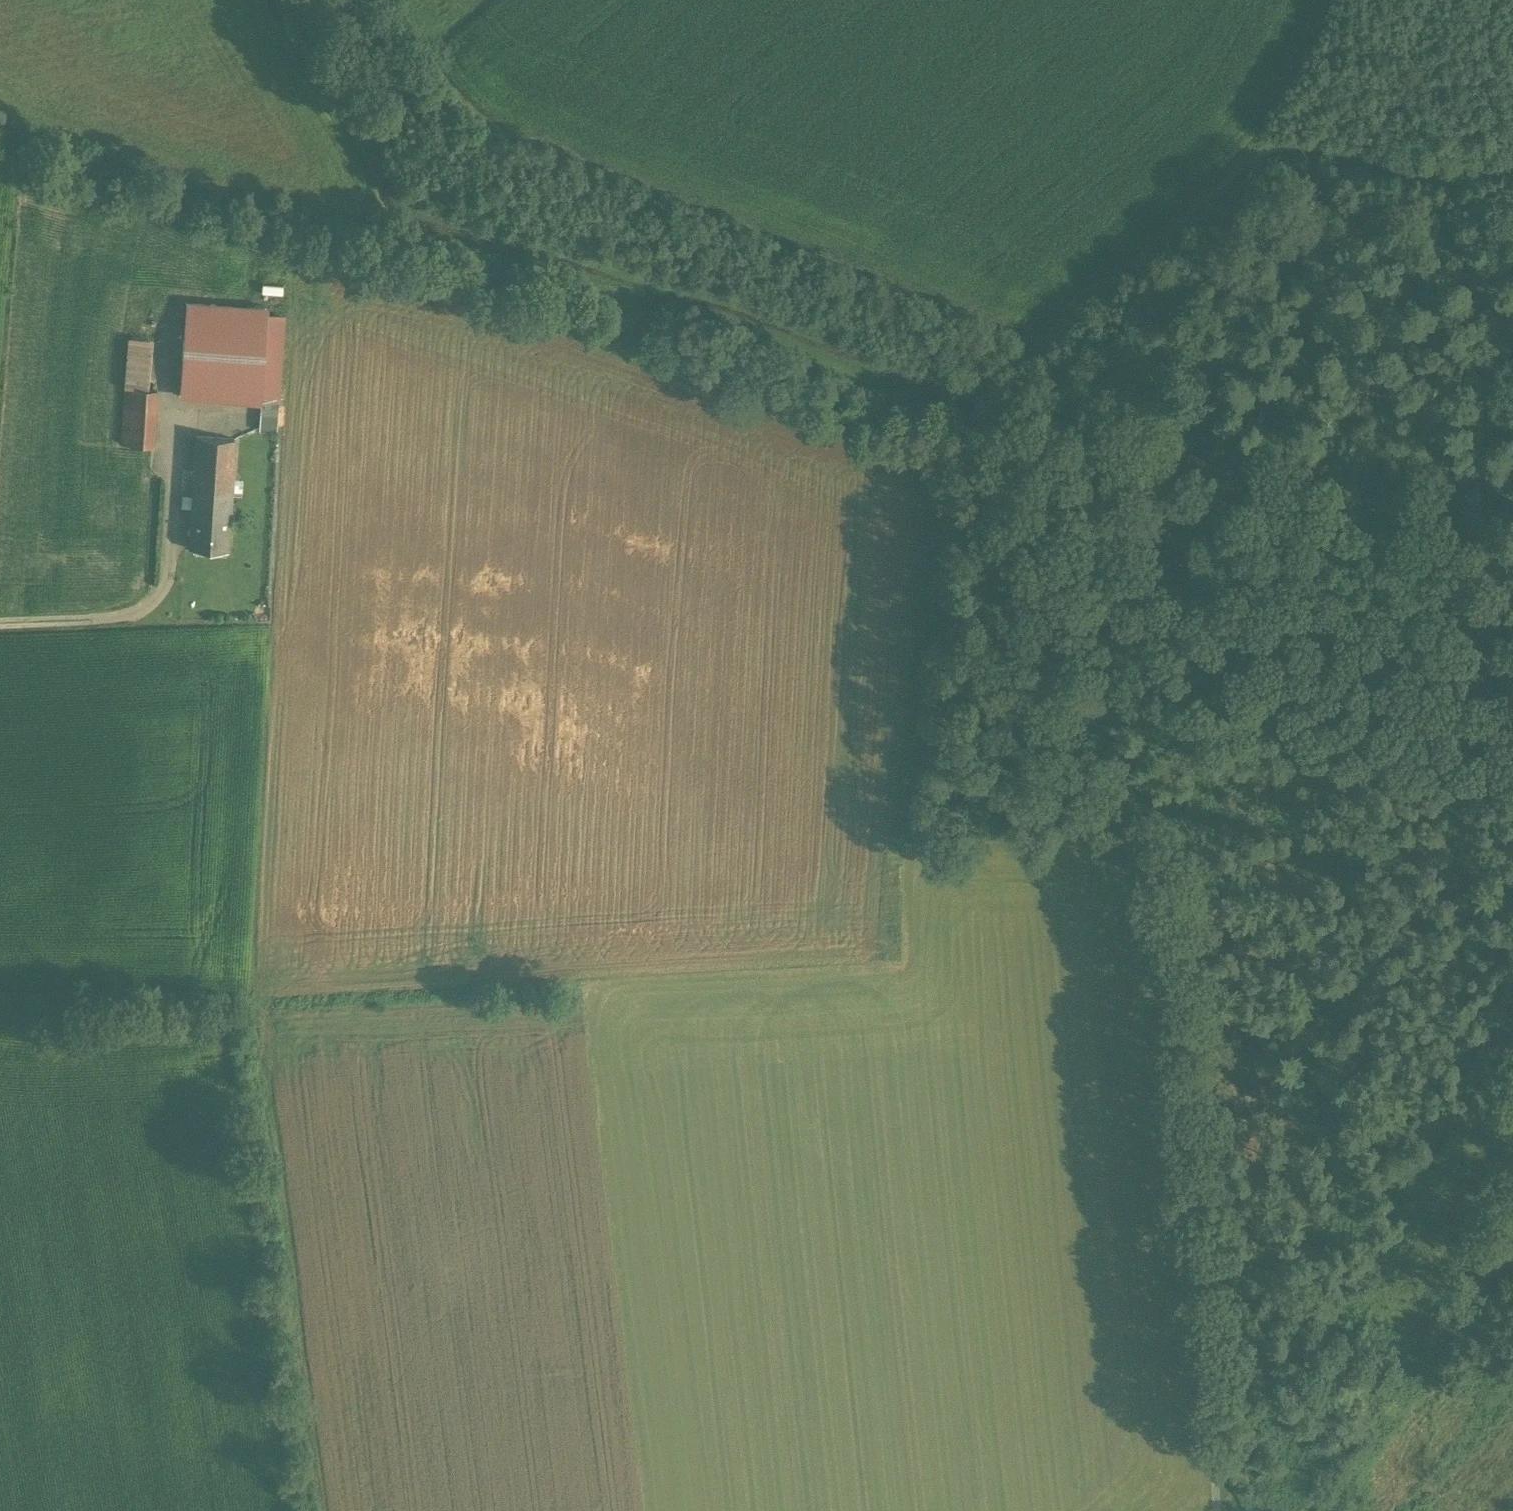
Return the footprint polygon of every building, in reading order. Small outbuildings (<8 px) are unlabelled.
[(158,339),(130,337),(125,387),(154,389),(158,339)] [(258,363),(176,357),(173,390),(257,396),(258,389),(261,389),(277,390),(278,390),(280,342),(247,341),(246,356),(256,356),(259,358),(258,363)] [(154,389),(125,387),(121,442),(152,445),(156,390),(154,389)] [(277,390),(261,389),(259,429),(275,430),(277,390)] [(234,438),(196,435),(189,547),(227,550),(234,438)]
